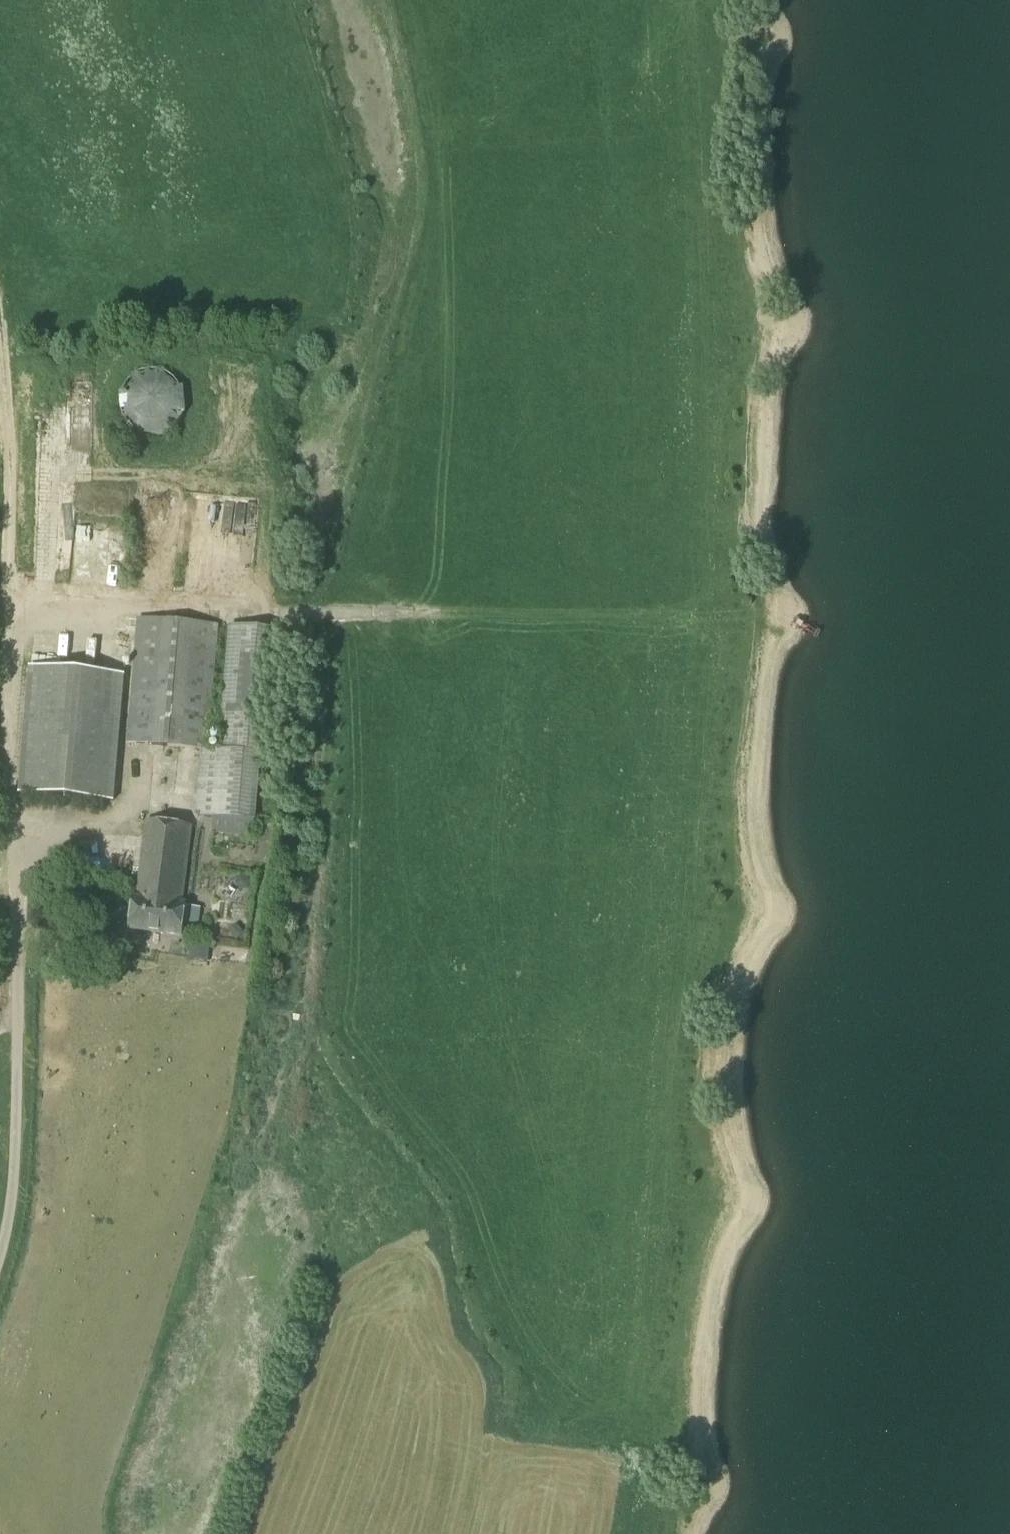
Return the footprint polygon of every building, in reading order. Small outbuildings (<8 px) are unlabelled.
[(137,425),(182,426),(182,392),(138,391),(137,425)] [(244,518),(261,518),(261,509),(224,508),(223,546),(243,547),(244,518)] [(201,750),(210,750),(220,625),(138,618),(127,743),(201,750)] [(94,651),(132,656),(136,627),(98,623),(94,651)] [(219,751),(210,750),(201,750),(195,816),(256,821),(272,628),(229,625),(228,626),(219,751)] [(31,667),(20,794),(113,802),(124,675),(31,667)] [(201,847),(203,831),(191,829),(191,827),(147,822),(137,899),(133,898),(129,929),(181,936),(185,905),(181,904),(189,846),(201,847)] [(243,933),(236,925),(229,931),(236,939),(243,933)]
